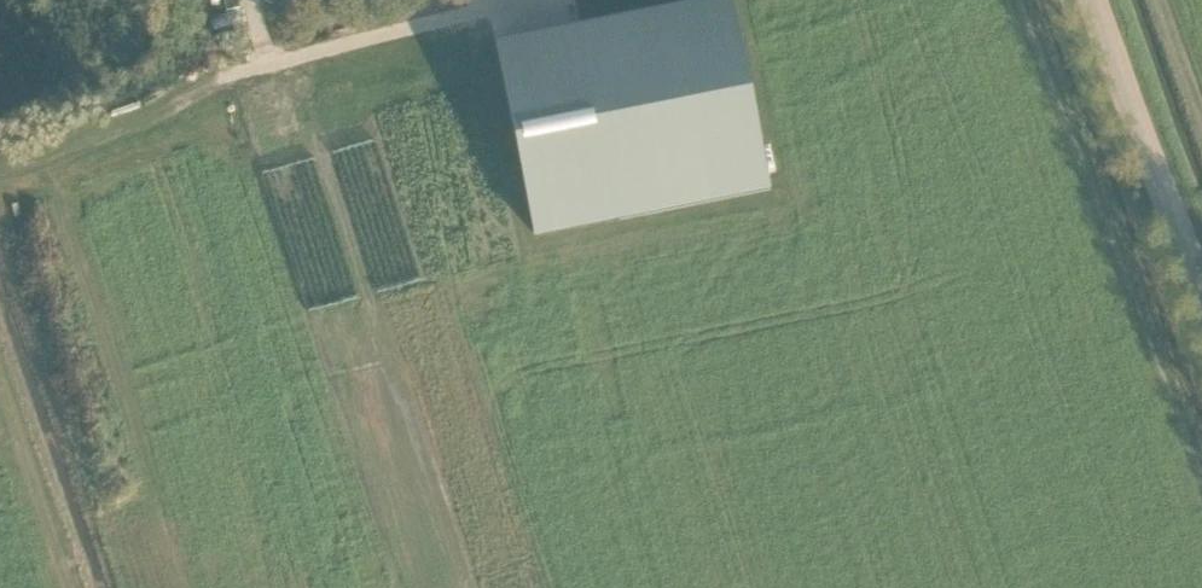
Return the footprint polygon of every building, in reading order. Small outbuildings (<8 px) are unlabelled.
[(492,20),(530,206),(766,157),(733,0),(589,0),(492,20)]
